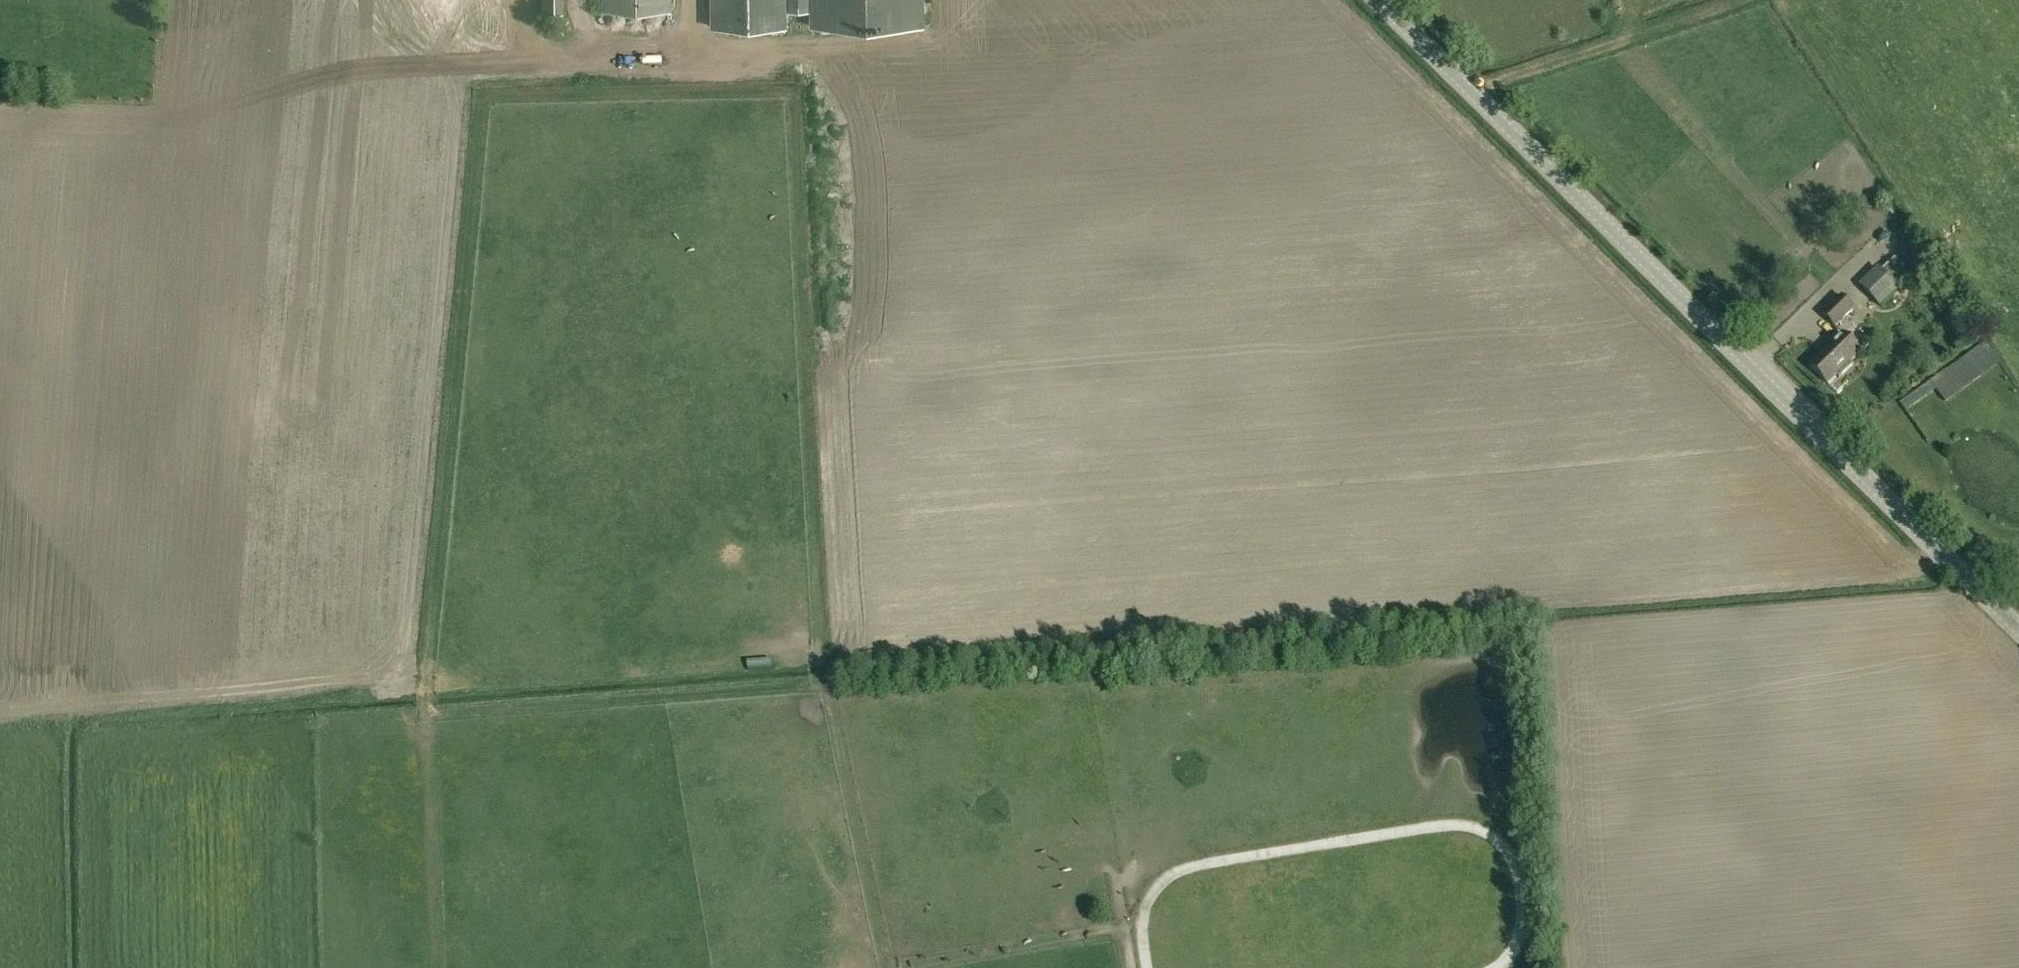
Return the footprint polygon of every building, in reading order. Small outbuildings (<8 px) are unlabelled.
[(564,0),(542,0),(542,11),(564,11),(564,0)] [(603,10),(672,9),(671,0),(603,0),(603,10)] [(712,27),(787,26),(787,5),(811,4),(811,0),(711,0),(712,27)] [(811,4),(811,26),(925,24),(925,0),(811,0),(811,4)] [(1859,286),(1880,307),(1899,289),(1878,268),(1859,286)] [(1842,295),(1839,298),(1822,315),(1835,328),(1855,309),(1842,295)] [(1861,352),(1843,334),(1811,366),(1828,383),(1837,375),(1840,378),(1854,364),(1851,362),(1861,352)] [(1961,392),(1999,363),(1983,342),(1945,370),(1961,392)] [(766,650),(744,654),(746,664),(768,660),(766,650)]
